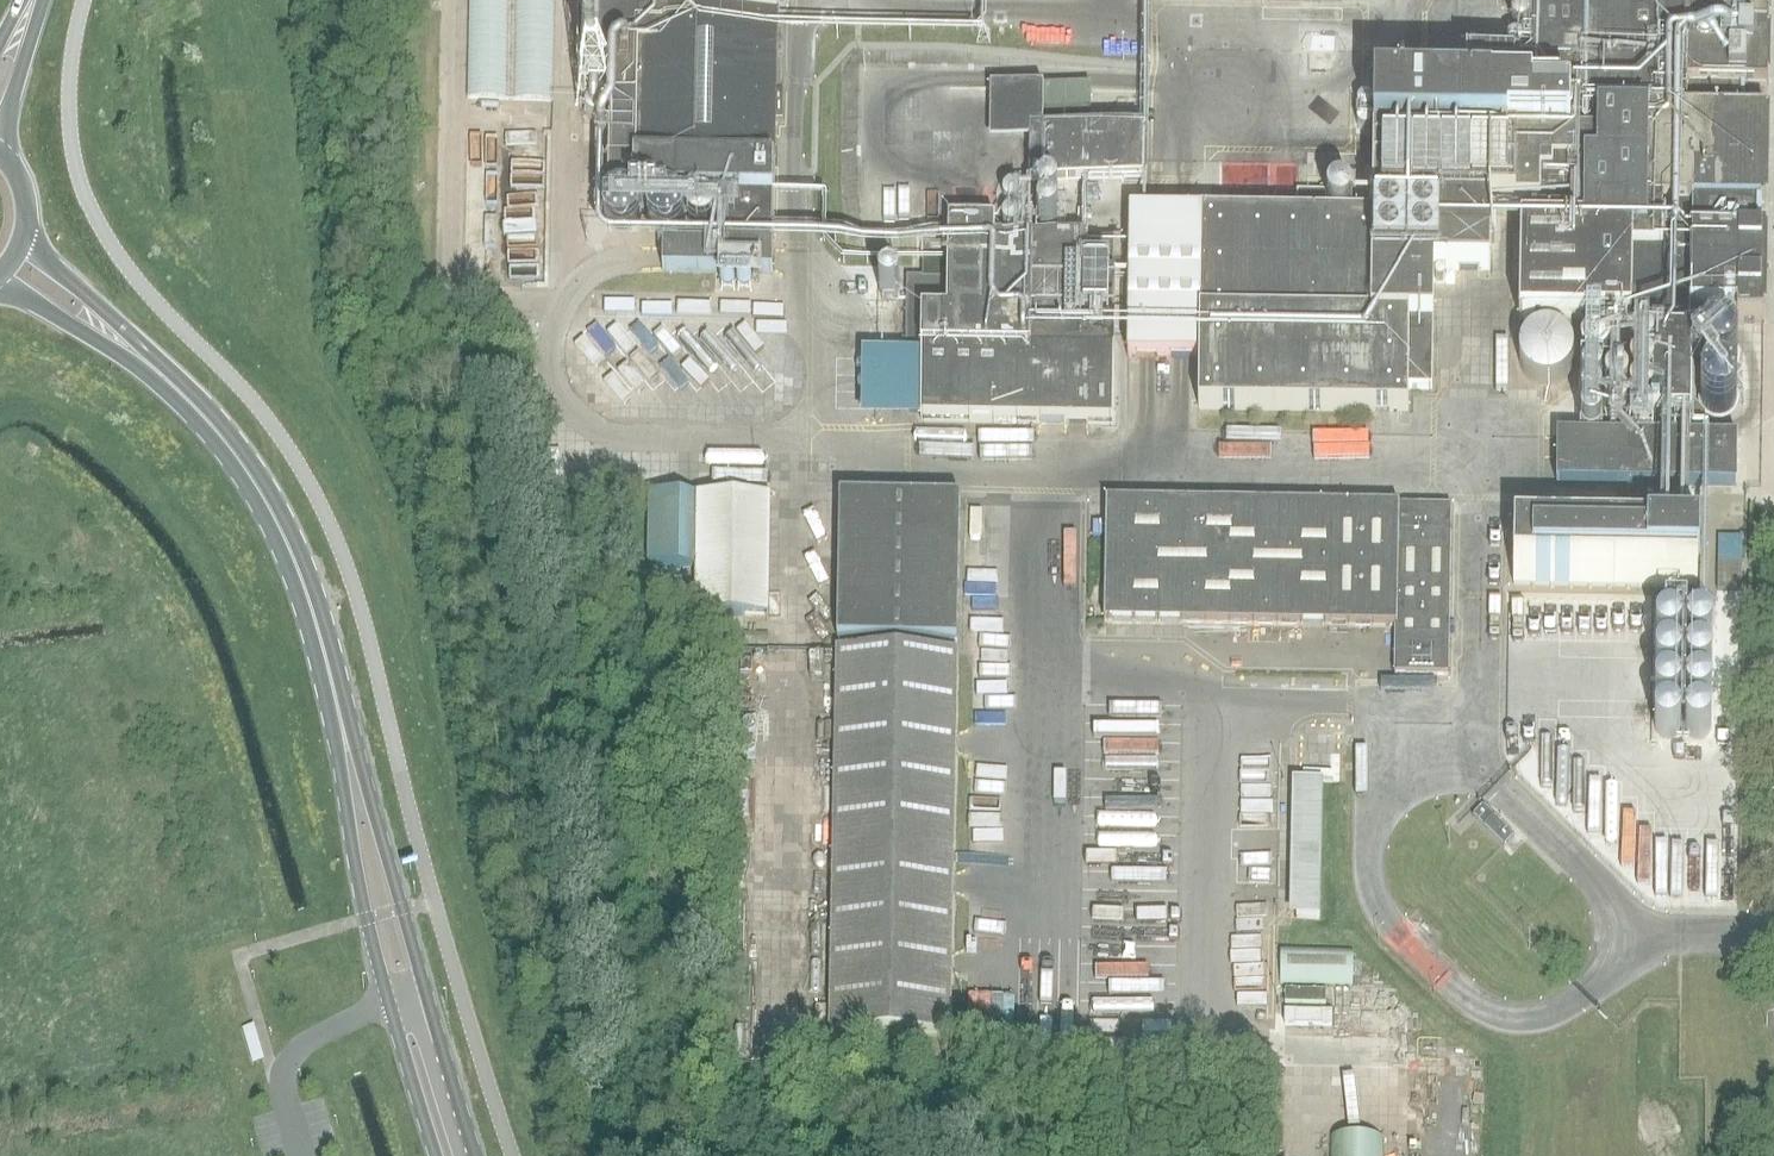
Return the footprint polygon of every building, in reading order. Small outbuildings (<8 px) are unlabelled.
[(468,96),(550,97),(552,0),(469,0),(468,96)] [(769,233),(772,117),(779,117),(780,93),(772,93),(774,0),(576,0),(575,62),(608,62),(606,193),(723,196),(722,233),(718,232),(718,244),(660,243),(660,269),(769,271),(770,233),(769,233)] [(1701,436),(1702,417),(1688,404),(1689,321),(1761,322),(1763,236),(1757,236),(1757,207),(1763,207),(1765,114),(1742,114),(1742,85),(1765,85),(1767,0),(1532,0),(1531,67),(1433,65),(1432,97),(1373,96),(1371,216),(1130,211),(1127,358),(1196,359),(1195,408),(1406,412),(1407,388),(1430,388),(1433,270),(1487,271),(1488,202),(1538,203),(1538,200),(1582,200),(1581,233),(1523,232),(1521,318),(1651,321),(1651,333),(1679,334),(1679,337),(1650,337),(1649,419),(1669,419),(1668,436),(1556,434),(1554,485),(1736,486),(1736,437),(1701,436)] [(1028,130),(1027,178),(1029,178),(1029,185),(1047,185),(1047,190),(1121,192),(1121,181),(1139,181),(1140,132),(1041,130),(1041,91),(989,90),(989,129),(1028,130)] [(920,421),(1111,423),(1113,276),(1120,276),(1120,240),(994,238),(994,218),(949,217),(949,237),(923,236),(922,277),(906,277),(905,350),(921,350),(920,421)] [(770,495),(648,493),(647,567),(695,568),(694,614),(768,615),(770,495)] [(838,495),(836,639),(956,641),(958,496),(838,495)] [(1449,506),(1104,499),(1101,621),(1391,626),(1390,674),(1446,675),(1449,506)] [(1697,511),(1515,508),(1513,584),(1696,587),(1697,511)] [(1718,536),(1717,590),(1741,590),(1741,536),(1718,536)] [(955,650),(835,648),(829,1029),(949,1031),(955,650)] [(1640,704),(1724,705),(1724,651),(1640,650),(1640,704)] [(1314,723),(1313,743),(1329,744),(1329,734),(1351,734),(1352,724),(1314,723)] [(1660,763),(1699,762),(1698,737),(1660,737),(1660,763)] [(1323,782),(1291,781),(1289,917),(1320,917),(1323,782)] [(1472,817),(1504,848),(1514,837),(1483,806),(1472,817)] [(1352,948),(1280,947),(1280,985),(1352,986),(1352,948)] [(1011,1050),(1012,994),(967,993),(966,1049),(1011,1050)] [(1330,1138),(1329,1155),(1382,1155),(1382,1139),(1330,1138)]
